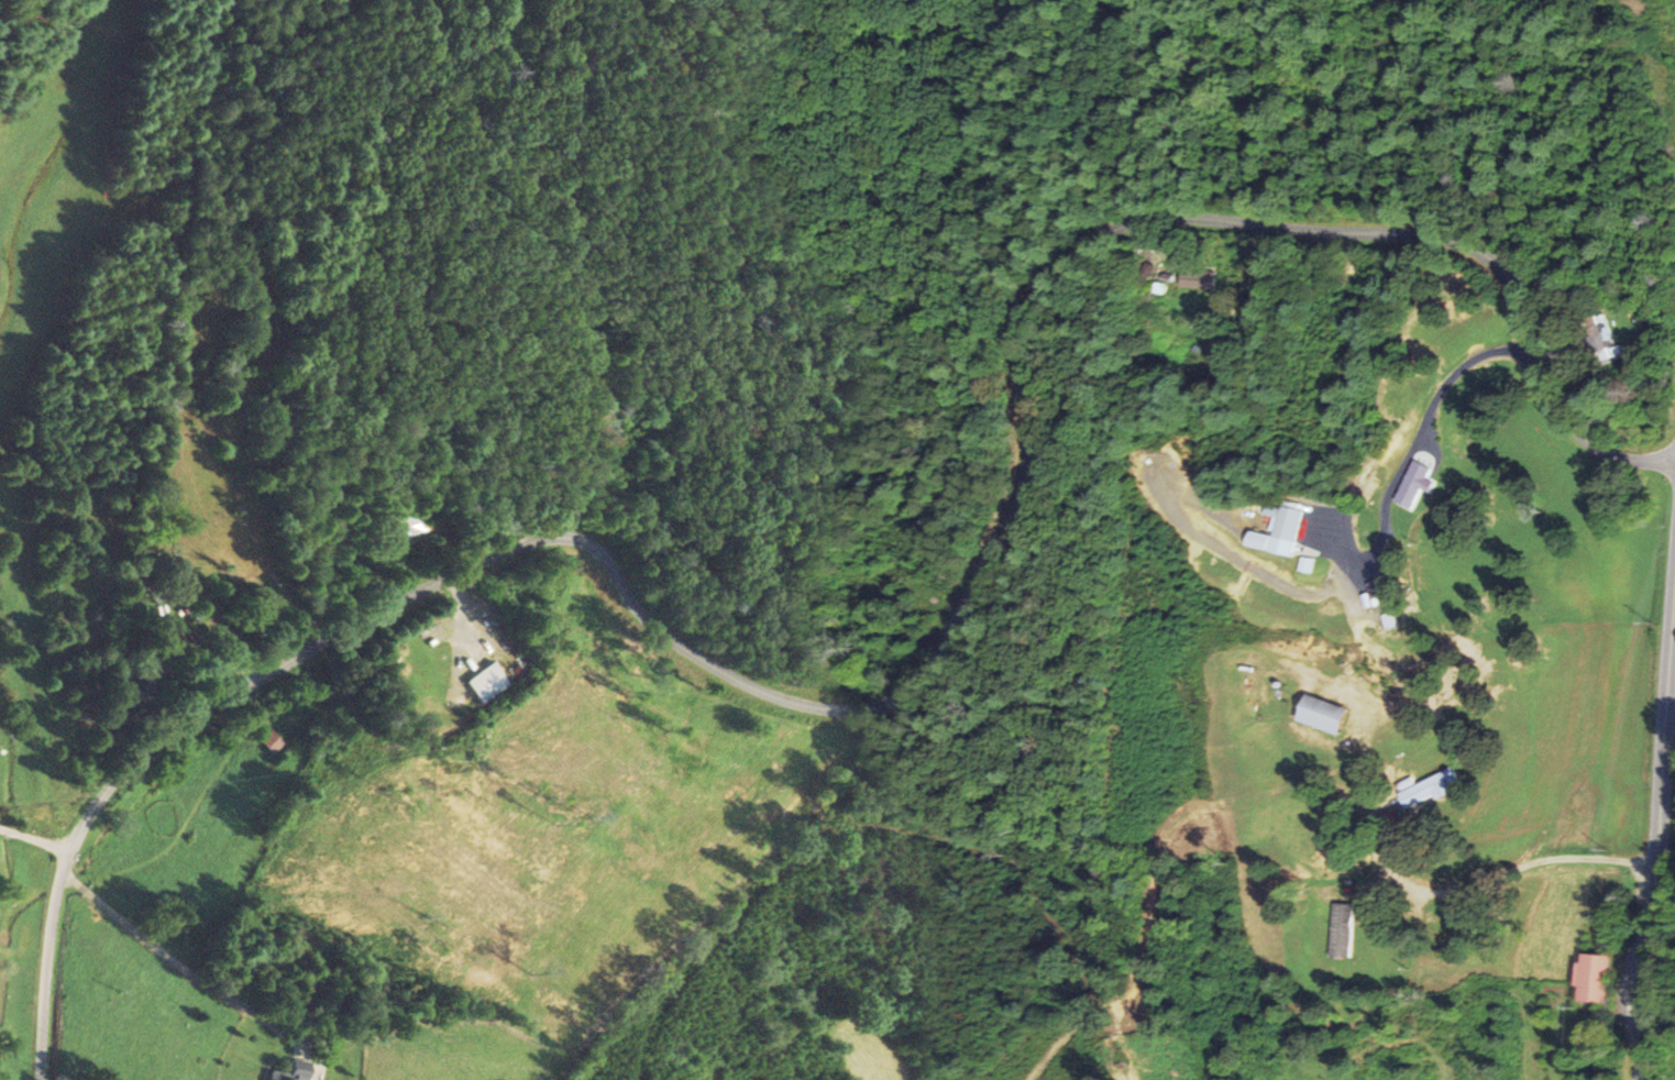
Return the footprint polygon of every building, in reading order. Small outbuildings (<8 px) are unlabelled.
[(1294,556),(1302,510),(1265,504),(1263,515),(1276,517),(1270,552),(1294,556)] [(1267,550),(1271,535),(1247,530),(1243,545),(1267,550)] [(1310,574),(1314,559),(1301,557),(1298,571),(1310,574)] [(511,684),(496,662),(467,681),(482,703),(511,684)] [(1335,735),(1344,708),(1301,694),(1293,721),(1335,735)] [(275,753),(286,743),(271,729),(261,740),(275,753)] [(1434,797),(1435,798),(1459,789),(1452,769),(1396,791),(1403,809),(1434,797)] [(1350,957),(1351,904),(1331,904),(1330,957),(1350,957)] [(1576,1002),(1605,1003),(1607,956),(1578,954),(1576,1002)] [(271,1079),(309,1079),(313,1063),(294,1059),(290,1075),(273,1071),(271,1079)]
